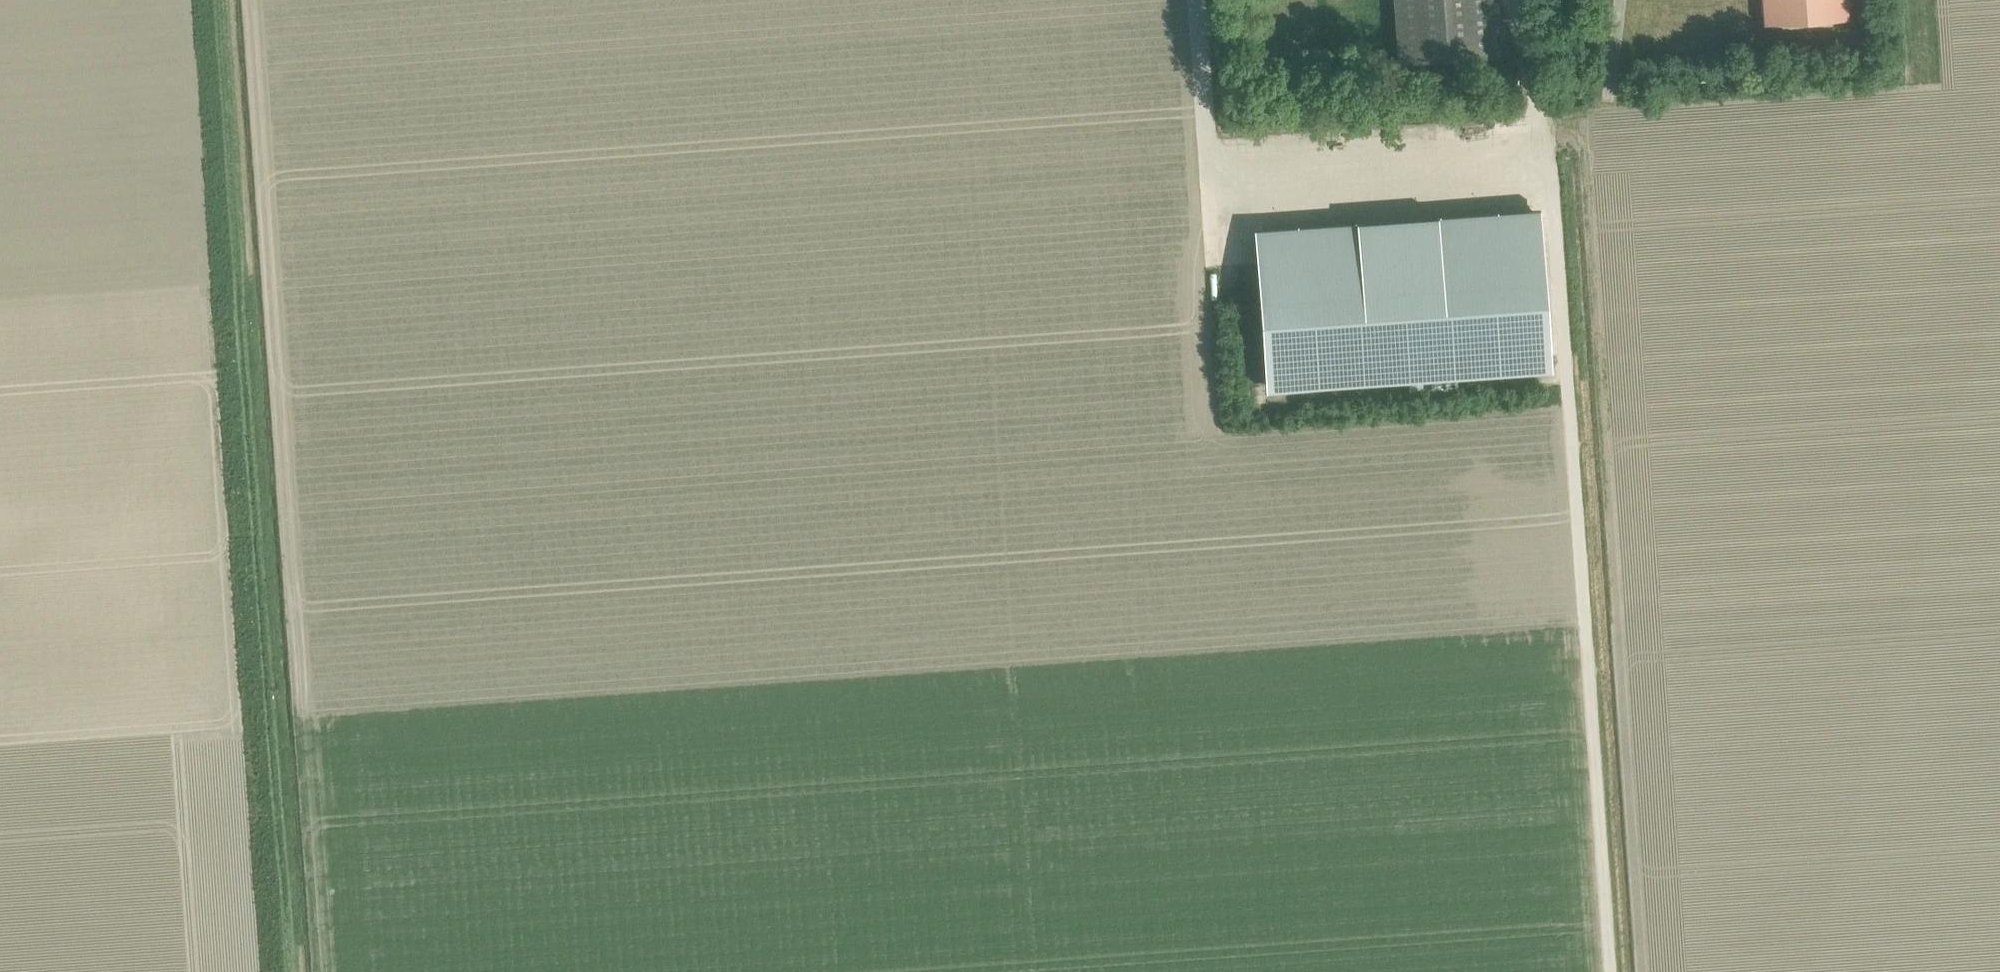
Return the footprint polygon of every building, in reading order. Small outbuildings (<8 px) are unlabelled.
[(1400,85),(1497,77),(1491,0),(1393,0),(1400,85)] [(1847,19),(1846,0),(1761,0),(1763,25),(1847,19)] [(1536,234),(1261,253),(1272,409),(1547,390),(1536,234)]
